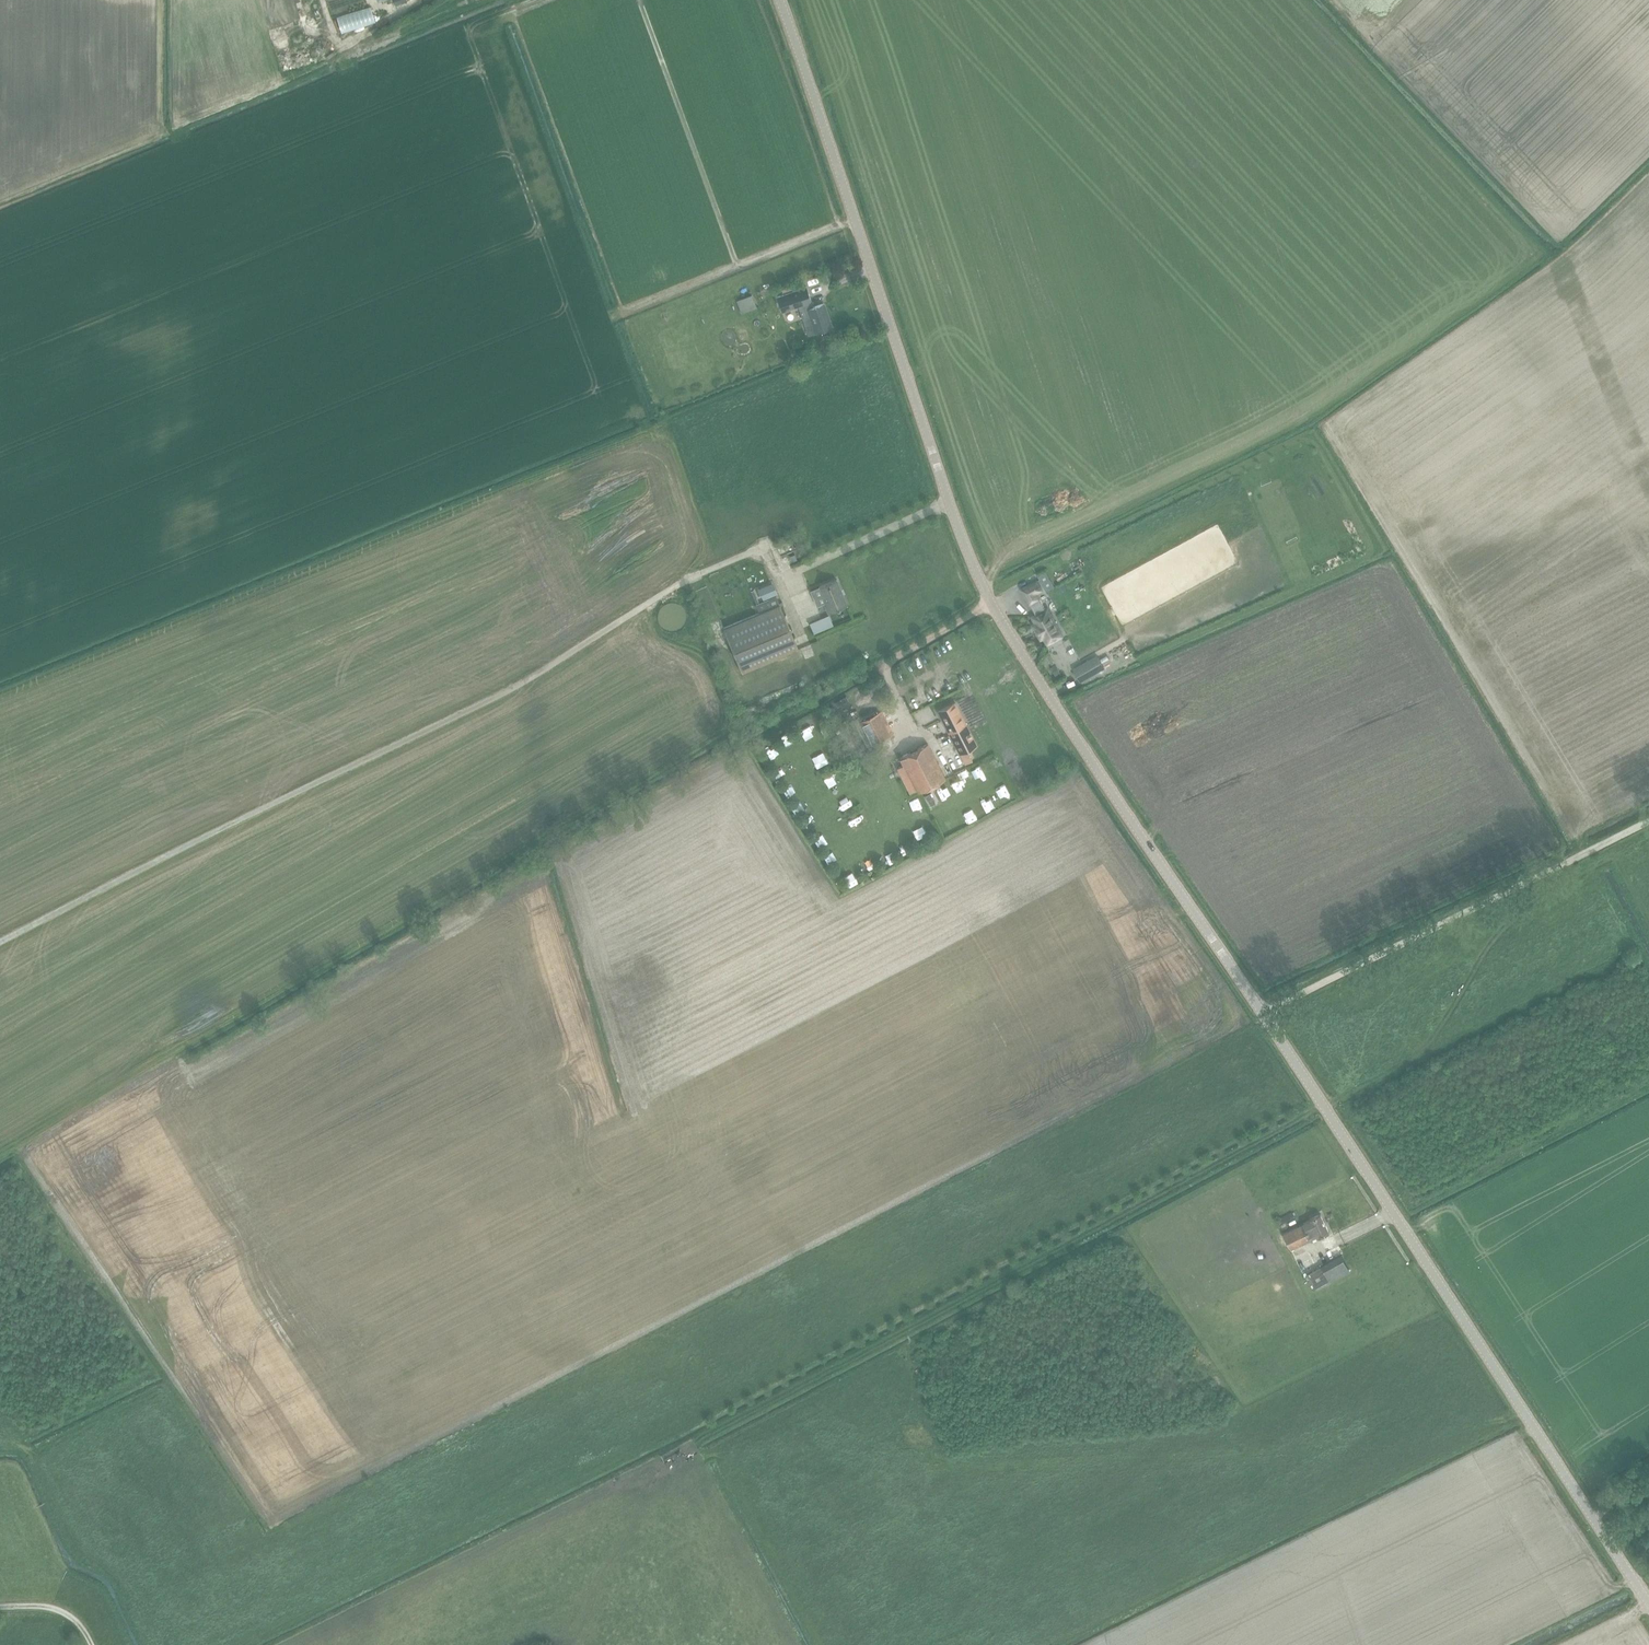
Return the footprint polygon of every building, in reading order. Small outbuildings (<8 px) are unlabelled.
[(339,7),(332,9),(334,19),(342,17),(339,7)] [(796,291),(776,298),(782,313),(806,305),(810,317),(803,319),(809,335),(816,333),(821,331),(831,327),(823,304),(812,308),(810,303),(811,303),(806,287),(796,291)] [(752,295),(742,299),(747,311),(757,307),(752,295)] [(794,512),(800,526),(806,523),(800,509),(794,512)] [(725,557),(747,546),(746,543),(735,549),(733,545),(722,550),(725,557)] [(1046,571),(1038,576),(1047,591),(1055,587),(1046,571)] [(837,579),(827,584),(820,587),(828,606),(826,607),(829,613),(848,605),(837,579)] [(1037,580),(1022,589),(1036,614),(1046,609),(1036,593),(1042,590),(1037,580)] [(770,584),(759,589),(764,599),(775,595),(770,584)] [(759,612),(723,627),(742,672),(798,649),(776,596),(756,605),(756,606),(759,612)] [(1044,637),(1048,644),(1063,635),(1048,608),(1046,609),(1036,614),(1032,616),(1036,623),(1033,625),(1041,639),(1044,637)] [(1104,668),(1098,657),(1075,670),(1081,681),(1104,668)] [(1057,665),(1051,668),(1055,675),(1061,672),(1057,665)] [(972,760),(967,749),(976,745),(956,703),(939,711),(949,732),(965,764),(972,760)] [(878,711),(863,719),(875,742),(890,735),(878,711)] [(900,757),(918,792),(945,779),(928,743),(900,757)] [(951,764),(957,775),(962,772),(956,761),(951,764)] [(930,792),(925,795),(930,805),(935,802),(930,792)] [(1292,1211),(1280,1217),(1283,1223),(1295,1217),(1292,1211)] [(1321,1214),(1311,1218),(1310,1219),(1311,1220),(1304,1223),(1304,1224),(1283,1234),(1291,1249),(1306,1242),(1319,1236),(1319,1237),(1330,1232),(1321,1214)] [(1307,1254),(1314,1267),(1327,1260),(1326,1259),(1336,1253),(1329,1241),(1307,1254)] [(1307,1275),(1316,1290),(1351,1270),(1342,1255),(1307,1275)]
